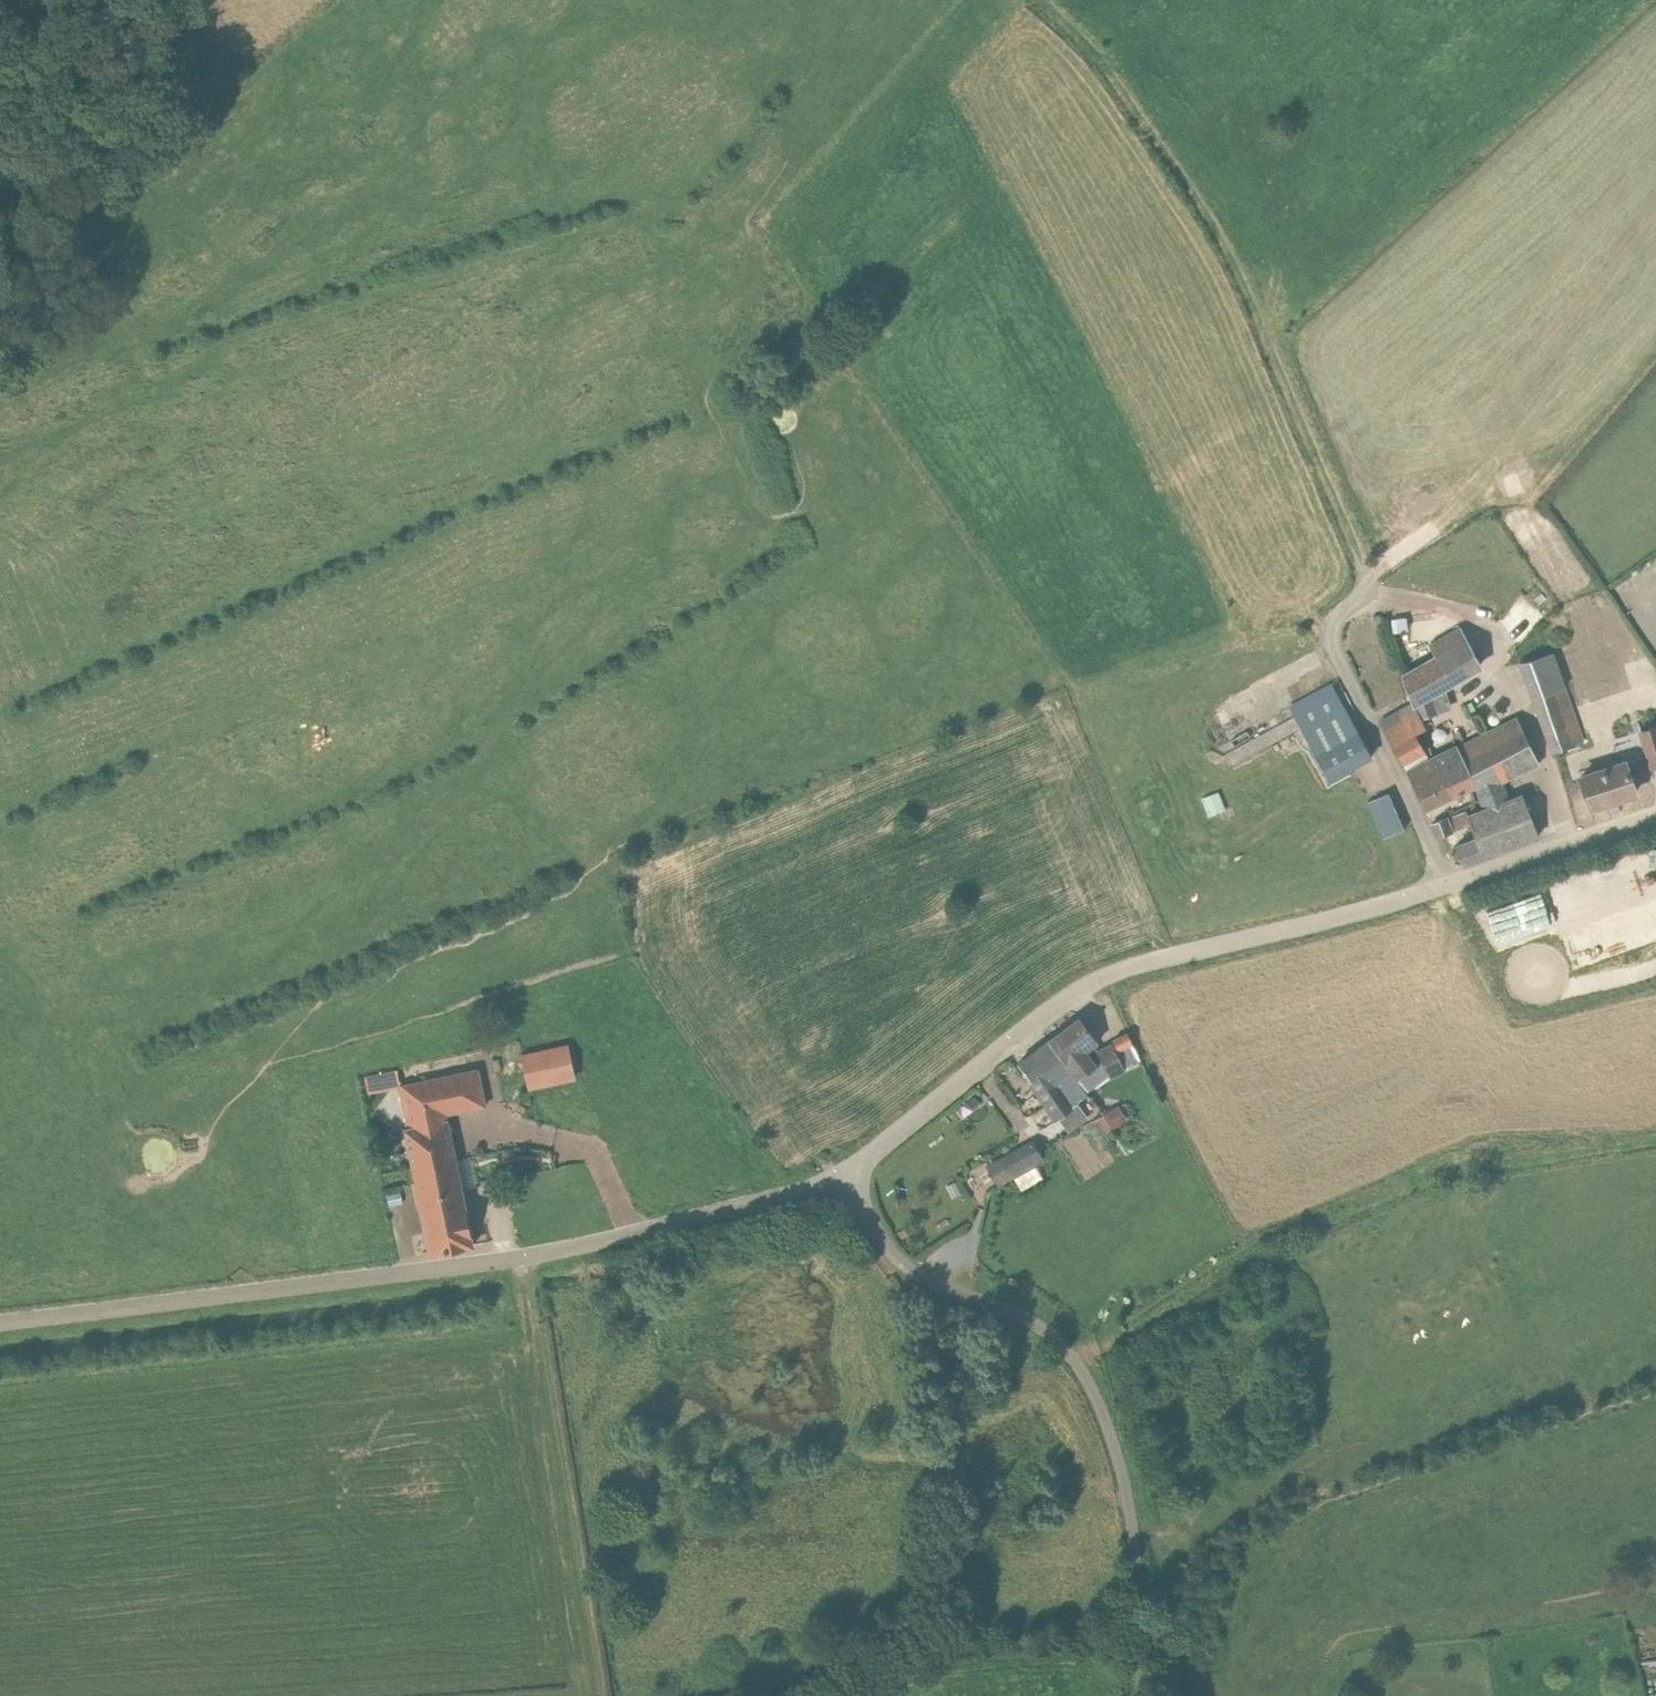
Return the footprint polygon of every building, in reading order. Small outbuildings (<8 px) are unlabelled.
[(1392,618),(1394,633),(1407,632),(1406,617),(1392,618)] [(1404,672),(1421,719),(1437,710),(1429,695),(1481,664),(1461,629),(1442,639),(1429,645),(1434,656),(1404,672)] [(1573,744),(1584,740),(1553,651),(1540,655),(1520,663),(1552,752),(1573,744)] [(1420,720),(1421,719),(1404,672),(1401,674),(1411,703),(1381,721),(1403,762),(1423,751),(1415,735),(1423,730),(1424,728),(1420,720)] [(1371,756),(1344,706),(1332,682),(1288,705),(1301,729),(1329,779),(1371,756)] [(1454,832),(1470,826),(1476,839),(1455,847),(1463,865),(1539,836),(1523,795),(1509,801),(1502,782),(1539,764),(1517,718),(1457,747),(1476,784),(1477,783),(1488,809),(1467,818),(1466,811),(1449,818),(1454,832)] [(1640,731),(1645,747),(1652,768),(1655,766),(1655,725),(1640,731)] [(1452,796),(1476,784),(1457,747),(1435,758),(1452,796)] [(1426,809),(1452,796),(1435,758),(1407,772),(1426,809)] [(1635,793),(1628,772),(1625,762),(1580,777),(1590,807),(1635,793)] [(1226,810),(1218,792),(1201,799),(1208,817),(1226,810)] [(1383,837),(1404,828),(1389,792),(1368,801),(1383,837)] [(1448,817),(1432,823),(1430,824),(1436,839),(1438,839),(1454,833),(1454,832),(1449,818),(1448,817)] [(1094,1045),(1098,1042),(1079,1018),(1048,1041),(1086,1092),(1109,1075),(1097,1049),(1094,1045)] [(1113,1040),(1118,1050),(1132,1044),(1132,1043),(1127,1033),(1113,1040)] [(1088,1095),(1086,1092),(1048,1041),(1018,1063),(1024,1071),(1023,1072),(1024,1074),(1026,1073),(1032,1081),(1030,1083),(1066,1129),(1083,1115),(1085,1114),(1077,1102),(1088,1095)] [(1110,1078),(1126,1070),(1124,1066),(1116,1051),(1112,1041),(1097,1049),(1109,1075),(1110,1078)] [(1116,1051),(1124,1066),(1139,1059),(1132,1044),(1118,1050),(1116,1051)] [(575,1082),(568,1048),(522,1057),(528,1093),(575,1082)] [(369,1092),(393,1087),(400,1077),(398,1068),(365,1075),(369,1092)] [(469,1224),(448,1119),(445,1120),(444,1115),(485,1107),(477,1068),(400,1084),(409,1127),(406,1128),(428,1232),(432,1253),(473,1245),(469,1224)] [(953,1113),(959,1121),(980,1104),(974,1096),(953,1113)] [(1105,1118),(1111,1128),(1112,1129),(1127,1119),(1120,1108),(1118,1104),(1102,1114),(1103,1116),(1105,1118)] [(987,1171),(997,1189),(1013,1180),(1038,1166),(1040,1165),(1030,1146),(987,1171)] [(1013,1180),(1021,1194),(1046,1180),(1040,1169),(1038,1166),(1013,1180)] [(946,1186),(953,1198),(961,1194),(955,1182),(946,1186)] [(387,1195),(390,1206),(403,1203),(401,1192),(387,1195)]
